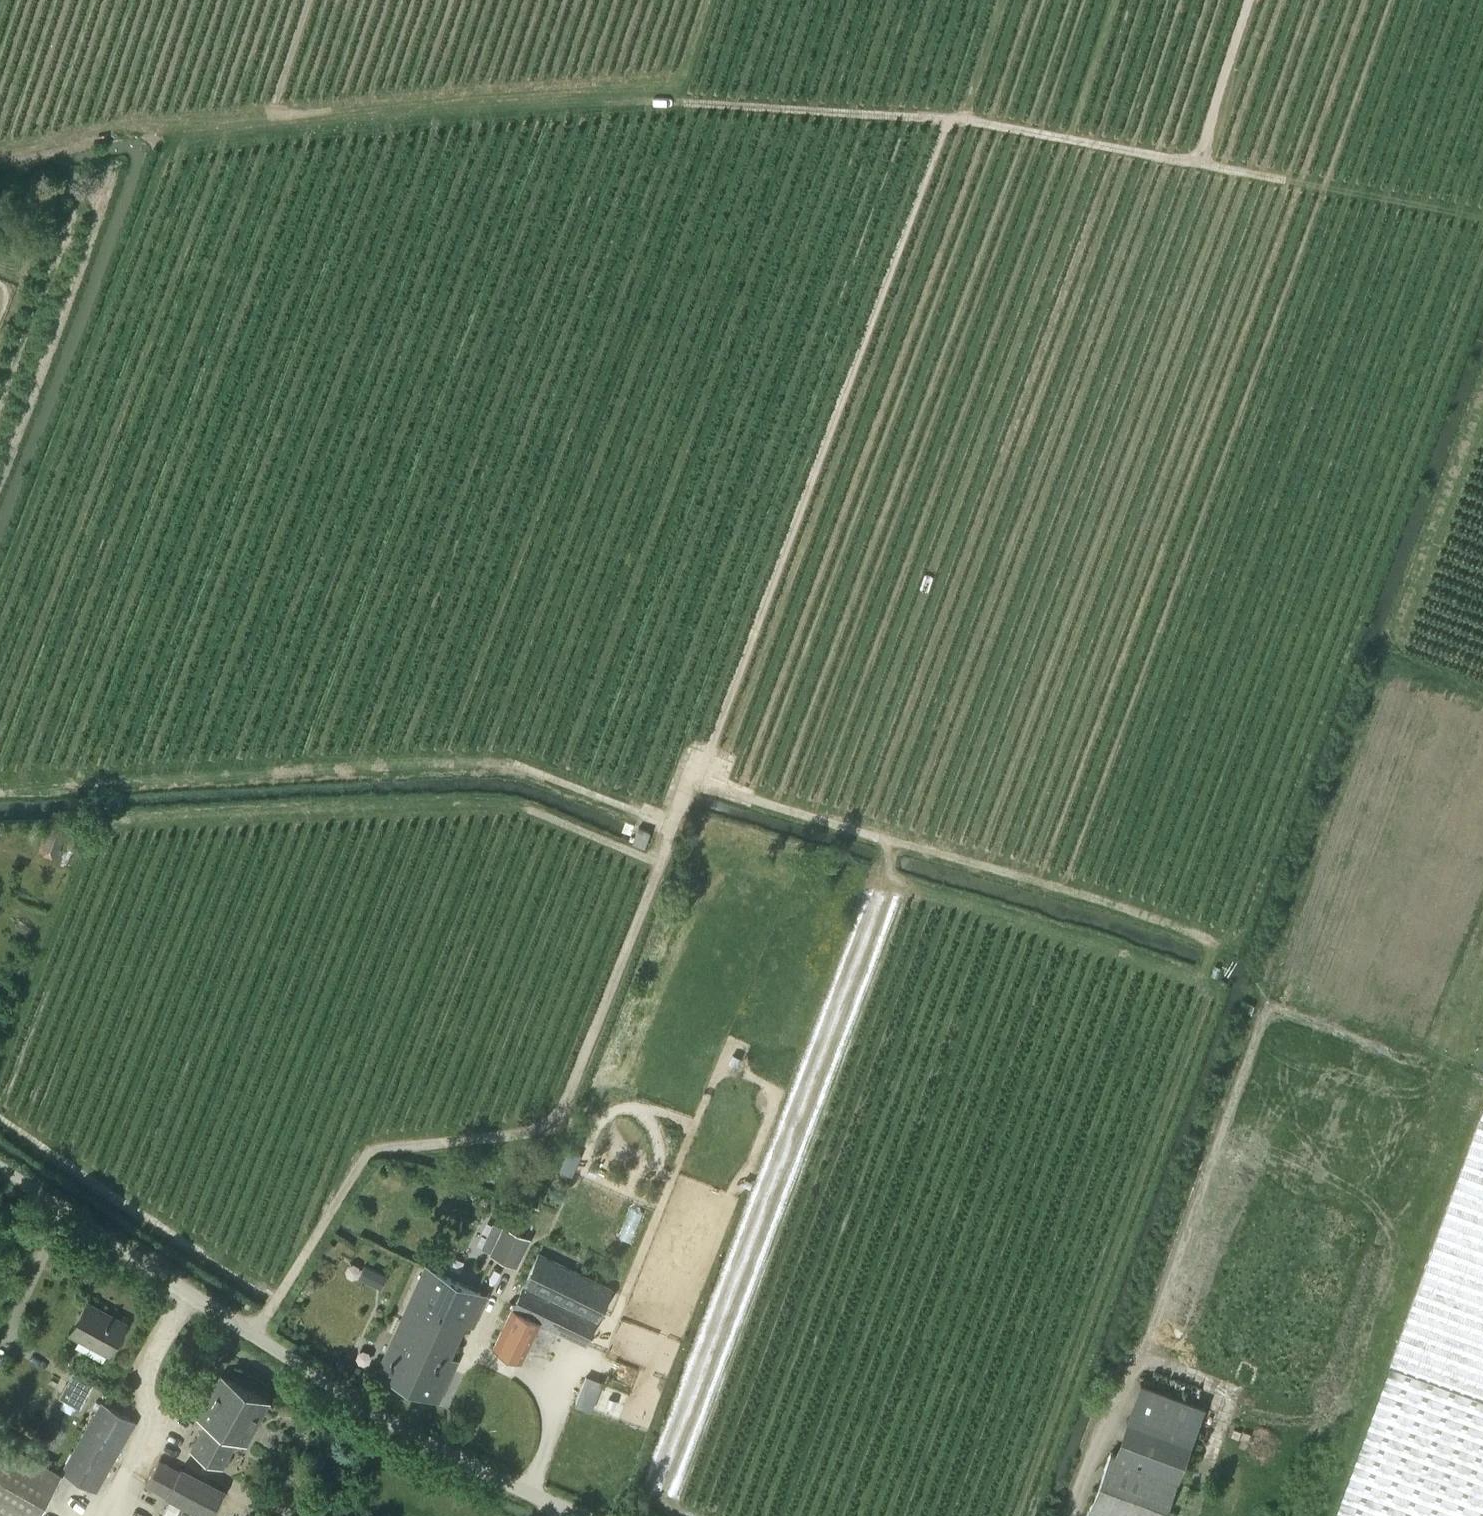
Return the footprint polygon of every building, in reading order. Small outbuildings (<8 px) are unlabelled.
[(39,850),(58,856),(68,825),(49,818),(39,850)] [(645,846),(650,832),(640,827),(637,827),(632,841),(645,846)] [(1337,1515),(1482,1515),(1482,1116),(1428,1265),(1337,1515)] [(517,1268),(530,1239),(503,1226),(490,1255),(517,1268)] [(585,1344),(612,1290),(539,1254),(494,1347),(522,1360),(540,1322),(585,1344)] [(358,1277),(383,1288),(389,1272),(364,1262),(358,1277)] [(425,1267),(403,1317),(425,1327),(433,1309),(465,1323),(479,1291),(425,1267)] [(110,1353),(126,1323),(88,1302),(72,1332),(110,1353)] [(425,1327),(403,1317),(378,1372),(432,1396),(465,1323),(433,1309),(425,1327)] [(237,1441),(245,1445),(269,1402),(222,1376),(200,1416),(208,1420),(192,1449),(223,1466),(237,1441)] [(1115,1455),(1111,1453),(1087,1515),(1163,1515),(1204,1407),(1142,1383),(1115,1455)] [(88,1395),(69,1384),(61,1396),(81,1407),(88,1395)] [(104,1403),(64,1471),(51,1494),(62,1500),(75,1478),(96,1490),(136,1422),(104,1403)] [(62,1472),(0,1437),(0,1511),(9,1515),(37,1515),(62,1472)] [(224,1492),(181,1469),(180,1471),(160,1460),(147,1485),(205,1515),(211,1515),(224,1492)] [(323,1497),(316,1509),(326,1515),(332,1502),(323,1497)]
